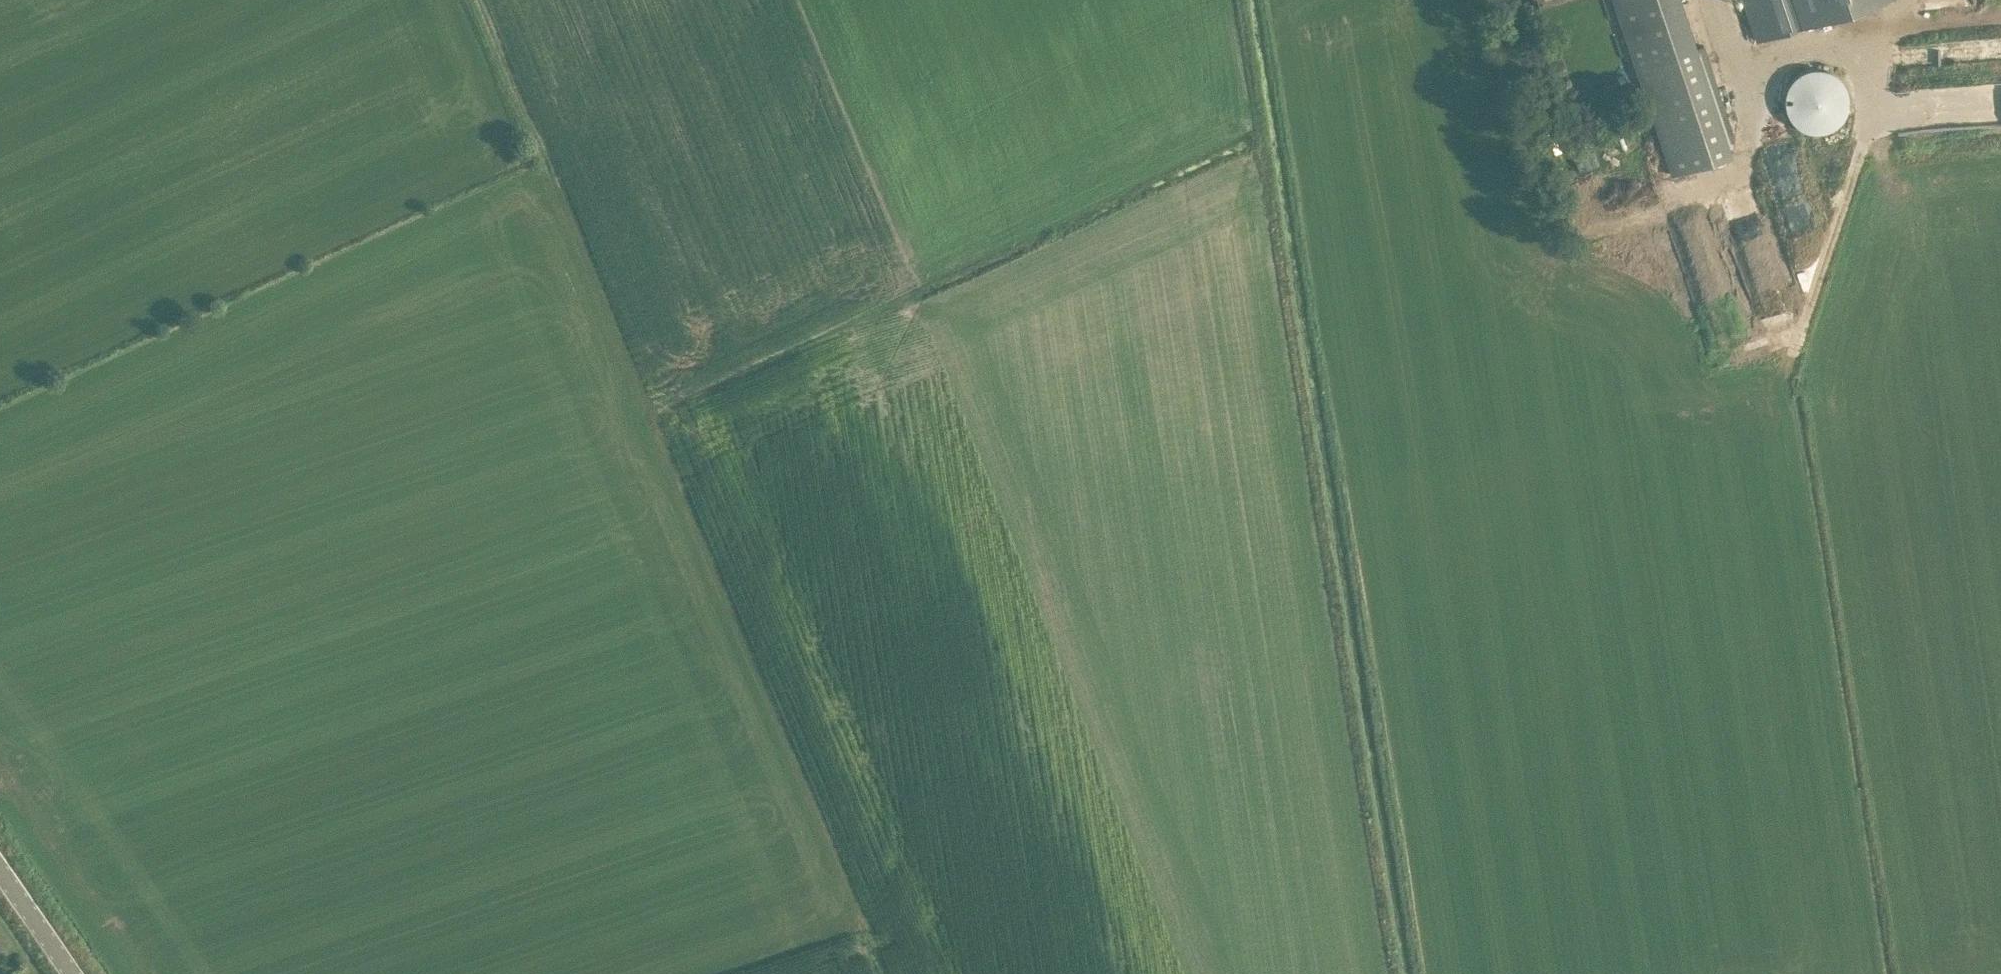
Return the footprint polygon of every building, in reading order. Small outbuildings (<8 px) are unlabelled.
[(1758,40),(1821,19),(1876,0),(1745,0),(1758,40)] [(1733,154),(1697,47),(1636,67),(1672,174),(1733,154)] [(1827,61),(1781,84),(1803,129),(1850,107),(1827,61)]
